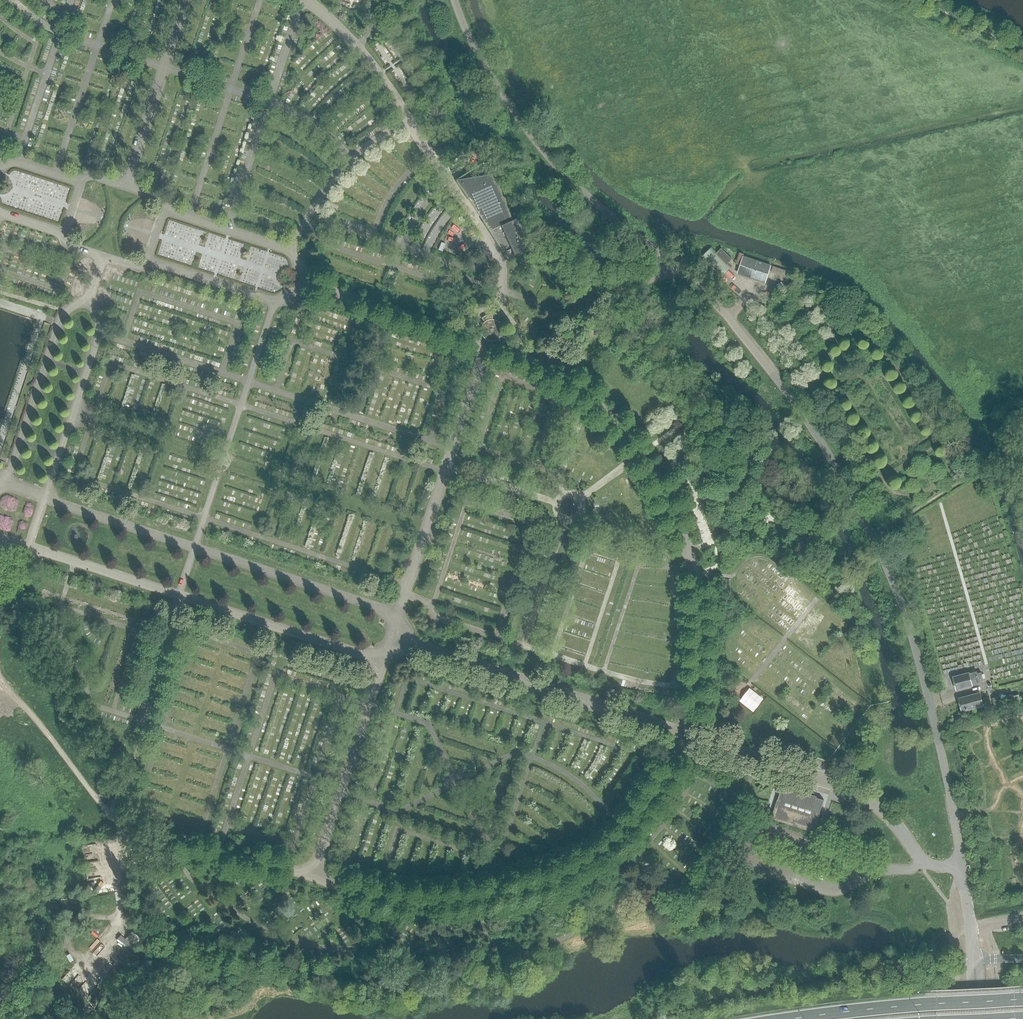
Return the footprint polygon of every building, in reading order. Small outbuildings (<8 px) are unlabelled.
[(512,220),(491,174),(455,180),(467,198),(468,198),(467,197),(473,195),(485,221),(483,222),(483,221),(482,222),(503,253),(509,250),(508,250),(511,249),(513,255),(531,247),(517,217),(512,220)] [(721,248),(717,252),(712,247),(701,257),(721,277),(731,266),(728,263),(733,259),(721,248)] [(467,259),(473,269),(481,264),(475,254),(467,259)] [(743,257),(740,265),(738,271),(758,277),(757,280),(765,283),(770,266),(743,257)] [(491,320),(490,320),(490,321),(489,321),(489,319),(488,316),(486,317),(484,318),(482,319),(480,320),(484,324),(483,325),(482,326),(481,329),(481,330),(481,332),(481,333),(482,335),(483,335),(483,336),(483,337),(484,337),(488,333),(493,334),(495,339),(497,339),(497,338),(498,337),(499,337),(500,336),(500,335),(501,334),(501,333),(501,332),(501,330),(501,329),(501,328),(500,326),(500,325),(499,324),(498,323),(497,323),(496,322),(496,321),(495,321),(494,321),(492,320),(491,320)] [(982,680),(982,679),(985,678),(984,674),(981,674),(981,672),(977,673),(976,671),(953,677),(957,689),(979,683),(979,681),(982,680)] [(753,711),(763,698),(748,686),(737,699),(753,711)] [(1009,704),(1006,692),(992,696),(994,707),(1009,704)] [(982,700),(980,693),(959,698),(962,710),(983,705),(982,703),(989,702),(988,699),(982,700)] [(819,813),(820,810),(824,800),(782,786),(777,800),(771,818),(813,832),(820,813),(819,813)]
